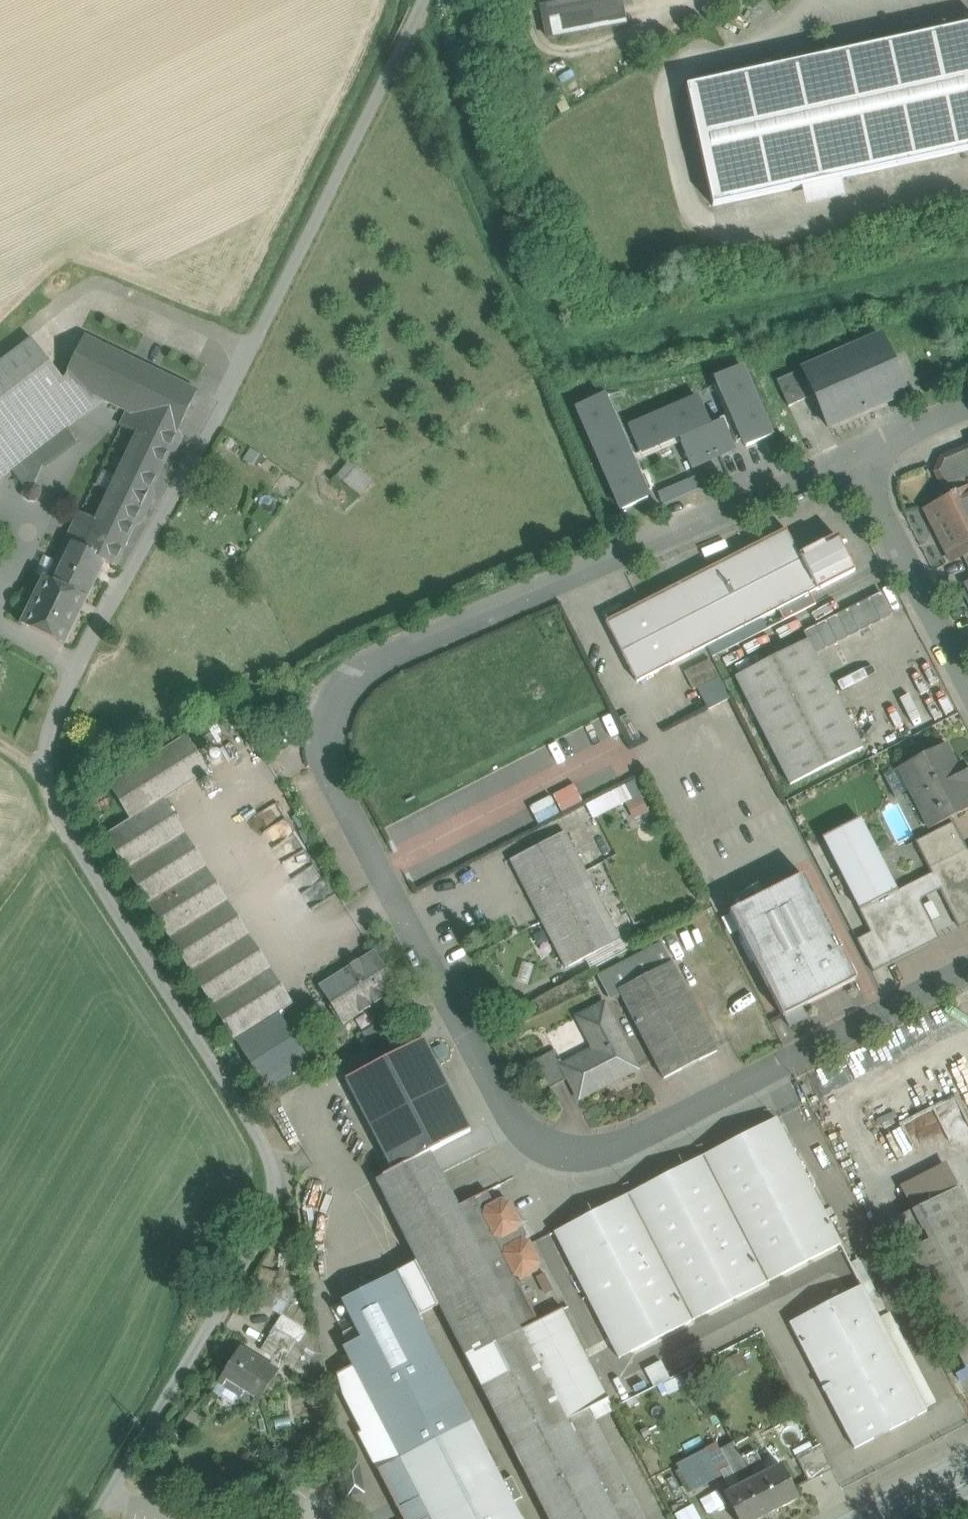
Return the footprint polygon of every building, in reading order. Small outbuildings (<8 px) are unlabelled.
[(542,7),(549,40),(627,25),(622,0),(579,0),(542,7)] [(687,88),(713,207),(967,151),(967,27),(687,88)] [(805,371),(803,371),(815,397),(829,429),(907,395),(881,337),(805,371)] [(193,394),(80,340),(59,385),(65,388),(99,404),(122,415),(172,439),(193,394)] [(0,364),(0,437),(63,390),(59,385),(28,343),(0,364)] [(741,367),(716,378),(718,384),(743,441),(746,448),(772,437),(741,367)] [(789,408),(815,397),(803,371),(805,371),(804,370),(778,382),(789,408)] [(609,396),(604,399),(645,493),(650,491),(638,462),(681,443),(724,425),(729,423),(738,443),(743,441),(718,384),(713,387),(726,417),(710,425),(640,455),(636,457),(609,396)] [(0,437),(0,478),(99,404),(65,388),(63,390),(0,437)] [(604,399),(603,397),(577,408),(622,511),(648,500),(645,493),(604,399)] [(710,425),(698,399),(629,429),(640,455),(710,425)] [(102,502),(85,494),(60,546),(99,565),(110,570),(172,439),(122,415),(99,465),(116,473),(102,502)] [(735,450),(724,425),(681,443),(692,469),(735,450)] [(943,459),(937,472),(944,485),(965,476),(967,475),(967,449),(943,459)] [(372,480),(349,461),(335,478),(359,497),(372,480)] [(944,485),(950,498),(925,510),(952,562),(963,557),(967,554),(967,482),(965,476),(944,485)] [(662,505),(701,489),(696,478),(658,494),(662,505)] [(786,530),(606,622),(637,683),(779,611),(811,594),(817,591),(799,556),(786,530)] [(837,537),(799,556),(817,591),(818,591),(855,572),(837,537)] [(99,565),(63,548),(45,584),(82,601),(99,565)] [(45,584),(39,581),(16,628),(59,649),(82,601),(45,584)] [(811,594),(779,611),(784,621),(817,605),(811,594)] [(882,594),(805,633),(809,640),(808,641),(815,655),(893,616),(882,594)] [(808,641),(735,678),(791,786),(863,749),(815,655),(808,641)] [(710,658),(686,670),(707,709),(731,697),(710,658)] [(186,738),(110,786),(131,819),(132,820),(158,803),(208,772),(186,738)] [(898,769),(929,830),(967,810),(967,786),(967,783),(967,782),(967,772),(963,763),(958,766),(947,744),(898,769)] [(632,819),(649,811),(634,779),(585,803),(592,818),(625,803),(632,819)] [(274,802),(253,818),(284,861),(306,846),(274,802)] [(288,1007),(158,803),(132,820),(131,819),(106,837),(235,1041),(279,1013),(288,1007)] [(897,892),(860,819),(823,838),(860,911),(897,892)] [(953,823),(928,836),(936,850),(960,837),(953,823)] [(621,940),(565,832),(510,860),(566,969),(621,940)] [(928,836),(916,842),(930,870),(943,864),(936,850),(928,836)] [(960,837),(936,850),(943,864),(967,851),(960,837)] [(967,851),(943,864),(930,870),(934,877),(940,890),(960,929),(967,924),(967,851)] [(803,875),(730,913),(740,932),(764,979),(774,1000),(783,1018),(857,981),(803,875)] [(897,892),(860,911),(871,933),(888,965),(929,944),(922,931),(932,926),(920,903),(921,899),(940,890),(934,877),(930,879),(928,876),(897,892)] [(740,932),(730,913),(719,919),(730,938),(740,932)] [(922,931),(929,944),(939,940),(932,926),(922,931)] [(871,933),(857,940),(873,972),(888,965),(871,933)] [(664,947),(610,975),(619,990),(672,963),(664,947)] [(374,953),(320,987),(344,1024),(398,990),(374,953)] [(672,963),(619,990),(622,996),(664,1079),(718,1052),(672,963)] [(619,990),(610,975),(600,980),(611,1001),(622,996),(619,990)] [(774,1000),(764,979),(753,985),(764,1006),(774,1000)] [(637,1069),(604,1005),(579,1018),(593,1046),(591,1052),(564,1066),(563,1066),(570,1079),(580,1098),(637,1069)] [(303,1050),(279,1013),(235,1041),(266,1091),(311,1063),(303,1050)] [(383,1020),(362,1034),(369,1044),(390,1031),(383,1020)] [(424,1040),(346,1080),(393,1171),(382,1177),(383,1178),(430,1154),(441,1148),(440,1148),(471,1131),(424,1040)] [(556,1050),(534,1061),(549,1090),(570,1079),(563,1066),(564,1066),(556,1050)] [(776,1119),(555,1233),(619,1359),(841,1245),(776,1119)] [(383,1178),(376,1181),(427,1282),(482,1254),(458,1207),(440,1172),(430,1154),(383,1178)] [(915,1210),(947,1193),(958,1214),(959,1214),(967,1232),(967,1202),(948,1163),(904,1186),(915,1210)] [(501,1200),(494,1204),(487,1192),(458,1207),(482,1254),(519,1235),(518,1232),(520,1224),(509,1203),(501,1200)] [(947,1193),(915,1210),(889,1223),(900,1245),(905,1253),(906,1252),(966,1369),(967,1368),(967,1232),(959,1214),(958,1214),(947,1193)] [(889,1223),(879,1228),(890,1250),(900,1245),(889,1223)] [(519,1235),(482,1254),(521,1331),(539,1322),(518,1282),(538,1272),(541,1264),(529,1242),(521,1239),(519,1235)] [(275,1328),(297,1341),(309,1320),(287,1306),(301,1285),(300,1253),(278,1252),(277,1271),(263,1271),(251,1292),(250,1312),(266,1312),(280,1319),(275,1328)] [(482,1254),(427,1282),(467,1359),(521,1331),(482,1254)] [(396,1274),(342,1302),(352,1321),(406,1293),(396,1274)] [(862,1286),(790,1323),(855,1449),(927,1412),(862,1286)] [(406,1293),(352,1321),(361,1339),(343,1348),(354,1368),(400,1460),(411,1481),(431,1518),(521,1518),(513,1503),(523,1498),(512,1477),(502,1482),(502,1481),(483,1444),(406,1293)] [(467,1359),(548,1518),(644,1518),(594,1420),(589,1410),(609,1400),(563,1310),(539,1322),(521,1331),(467,1359)] [(297,1341),(275,1328),(261,1350),(283,1364),(297,1341)] [(936,1403),(899,1331),(889,1336),(926,1408),(936,1403)] [(308,1349),(297,1341),(283,1364),(295,1371),(308,1349)] [(277,1372),(241,1349),(220,1383),(221,1384),(224,1379),(242,1390),(239,1395),(256,1406),(277,1372)] [(662,1362),(647,1370),(655,1386),(670,1378),(662,1362)] [(400,1460),(354,1368),(339,1376),(344,1396),(383,1469),(400,1460)] [(640,1372),(625,1380),(635,1398),(649,1391),(640,1372)] [(614,1409),(609,1400),(589,1410),(594,1420),(614,1409)] [(733,1443),(695,1464),(697,1469),(724,1454),(730,1465),(742,1459),(744,1458),(743,1456),(741,1457),(733,1443)] [(820,1445),(796,1458),(809,1483),(833,1470),(820,1445)] [(744,1458),(742,1459),(752,1478),(766,1470),(757,1451),(744,1458)] [(724,1454),(697,1469),(706,1485),(733,1470),(730,1465),(724,1454)] [(752,1478),(742,1459),(730,1465),(733,1470),(733,1471),(736,1469),(739,1474),(736,1476),(740,1484),(752,1478)] [(383,1469),(378,1472),(389,1492),(411,1481),(400,1460),(383,1469)] [(766,1470),(752,1478),(769,1512),(797,1498),(779,1463),(766,1470)] [(695,1464),(680,1472),(691,1493),(706,1485),(697,1469),(695,1464)] [(724,1492),(737,1518),(756,1518),(769,1512),(752,1478),(740,1484),(724,1492)] [(389,1492),(402,1518),(431,1518),(411,1481),(389,1492)] [(677,1512),(679,1518),(699,1518),(694,1506),(677,1512)]
